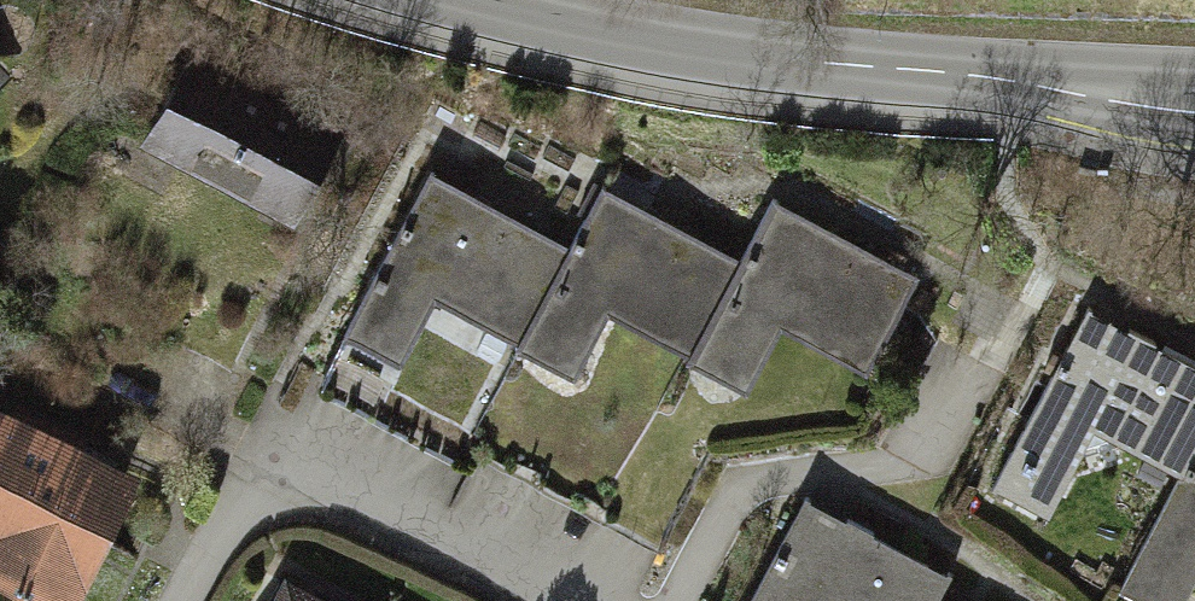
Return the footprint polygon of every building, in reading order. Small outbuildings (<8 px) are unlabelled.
[(361,127),(196,47),(147,148),(313,228),(361,127)] [(0,59),(0,97),(19,80),(0,59)] [(573,250),(432,181),(355,340),(412,367),(444,302),(527,343),(573,250)] [(573,250),(527,343),(590,374),(620,315),(703,357),(750,266),(601,193),(573,250)] [(750,266),(703,357),(760,385),(789,328),(876,371),(921,281),(777,210),(750,266)] [(1085,314),(997,490),(1058,520),(1102,433),(1192,478),(1194,471),(1194,368),(1085,314)] [(0,406),(0,576),(1,576),(64,434),(0,406)] [(1,576),(58,600),(92,600),(149,472),(64,434),(1,576)] [(1192,478),(1130,598),(1135,600),(1194,600),(1194,471),(1192,478)] [(812,503),(761,600),(944,600),(955,577),(812,503)] [(289,575),(276,600),(339,600),(289,575)]
